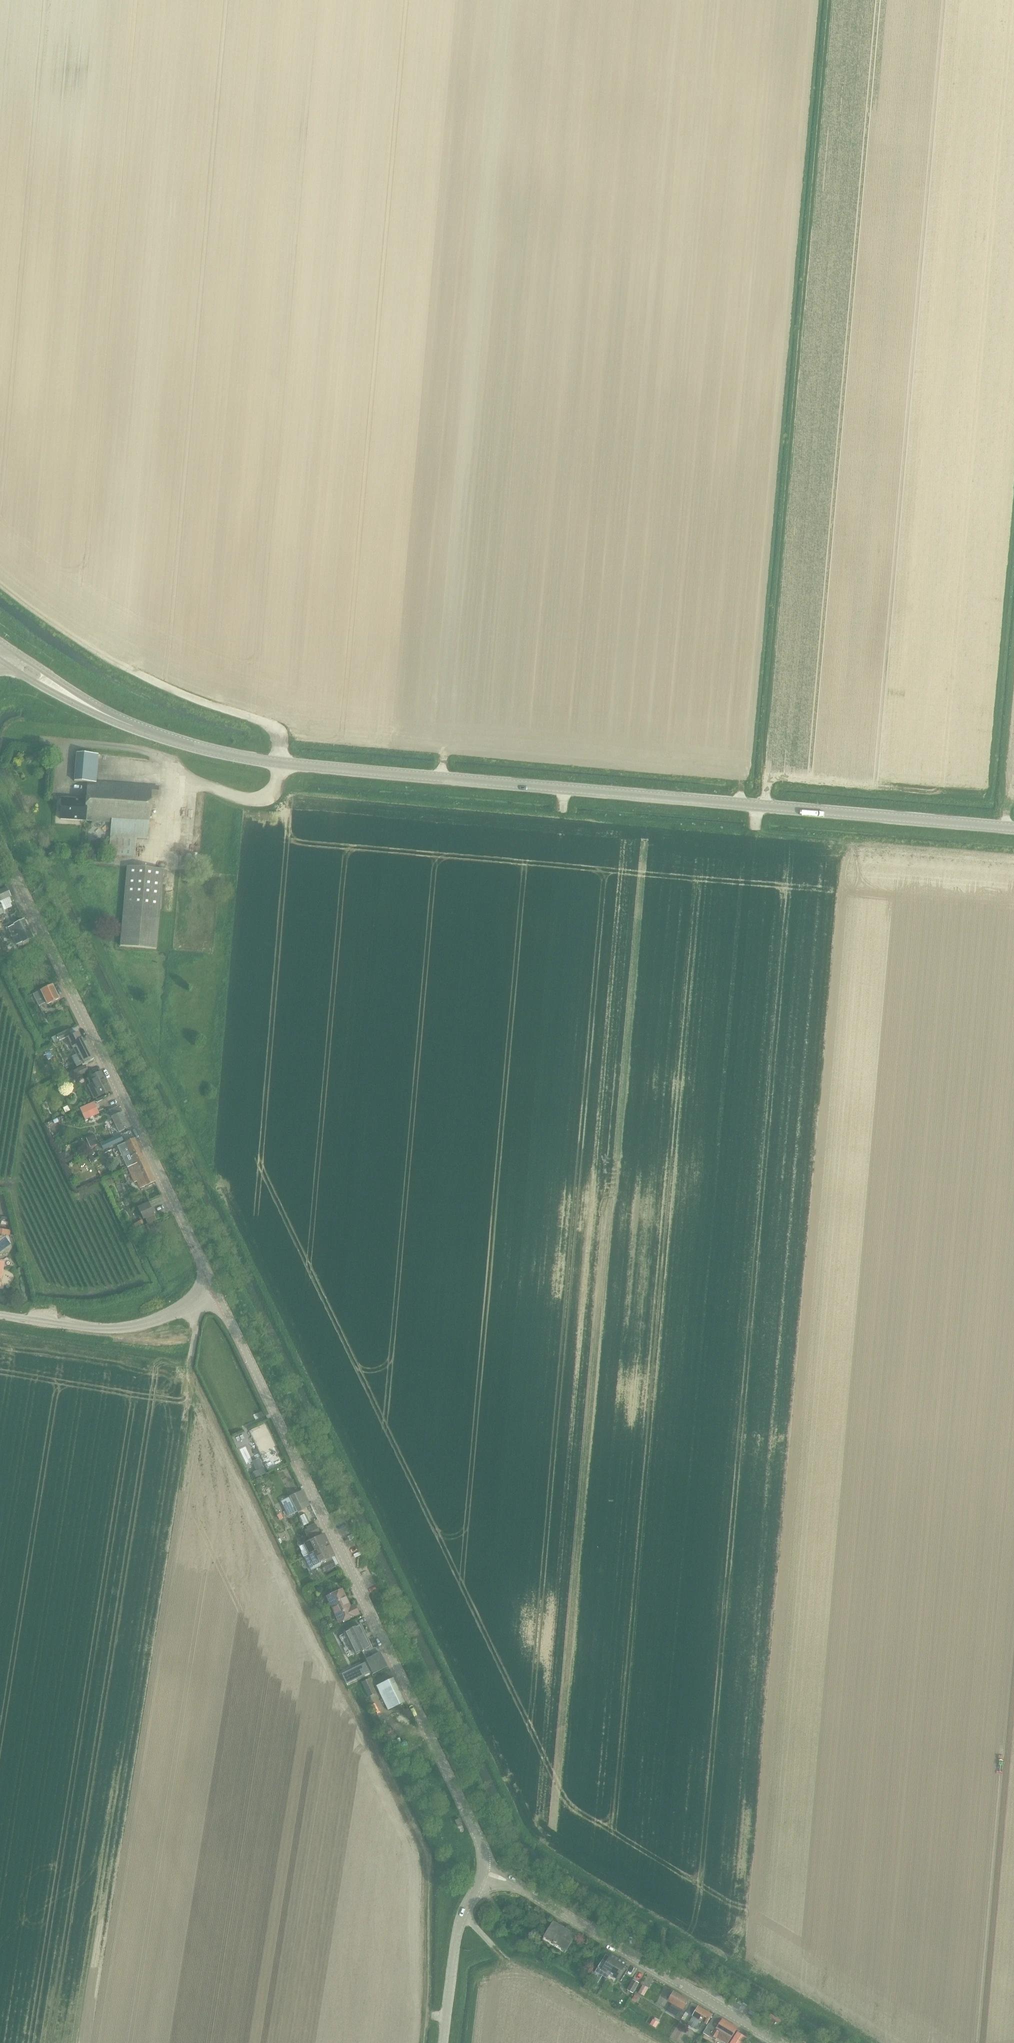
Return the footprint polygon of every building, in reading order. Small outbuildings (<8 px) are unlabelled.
[(60,819),(85,820),(92,821),(92,816),(111,818),(110,837),(108,855),(134,857),(136,839),(148,840),(151,795),(159,796),(159,786),(96,782),(98,756),(90,756),(90,755),(76,754),(75,781),(88,782),(87,799),(62,798),(60,819)] [(120,945),(156,949),(163,869),(127,866),(120,945)] [(6,911),(5,909),(13,906),(11,903),(12,902),(9,896),(11,895),(6,886),(0,889),(0,914),(6,911)] [(16,945),(23,942),(33,938),(24,919),(14,924),(14,925),(8,928),(16,945)] [(48,1004),(59,998),(52,984),(33,993),(39,1006),(47,1002),(48,1004)] [(76,1047),(84,1063),(94,1058),(86,1041),(83,1043),(78,1032),(71,1035),(68,1029),(51,1037),(55,1044),(67,1037),(73,1049),(76,1047)] [(74,1071),(74,1072),(76,1077),(88,1071),(85,1066),(74,1071)] [(52,1070),(37,1077),(40,1084),(56,1077),(52,1070)] [(94,1099),(106,1093),(111,1090),(101,1071),(90,1076),(93,1082),(87,1085),(94,1099)] [(79,1108),(85,1120),(99,1113),(94,1101),(79,1108)] [(108,1110),(119,1132),(129,1126),(122,1112),(119,1105),(108,1110)] [(94,1134),(86,1138),(90,1146),(98,1142),(94,1134)] [(106,1141),(108,1146),(124,1139),(122,1134),(106,1141)] [(129,1150),(135,1164),(145,1159),(135,1137),(119,1145),(123,1152),(129,1150)] [(134,1181),(136,1180),(139,1187),(155,1180),(145,1159),(135,1164),(127,1167),(134,1181)] [(145,1218),(147,1223),(147,1224),(157,1219),(148,1201),(138,1206),(144,1219),(145,1218)] [(253,1479),(266,1473),(263,1467),(250,1473),(253,1479)] [(288,1516),(298,1511),(310,1505),(303,1489),(290,1496),(281,1500),(288,1516)] [(307,1538),(296,1543),(301,1552),(306,1550),(308,1554),(328,1544),(323,1534),(321,1535),(320,1533),(315,1525),(304,1530),(307,1537),(307,1538)] [(328,1544),(308,1554),(313,1565),(319,1562),(321,1565),(321,1566),(324,1573),(336,1567),(335,1566),(333,1560),(332,1558),(331,1556),(334,1555),(329,1544),(328,1544)] [(327,1596),(339,1622),(359,1613),(355,1604),(350,1607),(342,1589),(327,1596)] [(346,1632),(344,1633),(353,1654),(356,1653),(372,1646),(361,1624),(346,1631),(346,1632)] [(366,1661),(352,1668),(353,1669),(358,1678),(371,1671),(373,1674),(381,1669),(379,1664),(370,1669),(366,1661)] [(389,1710),(393,1708),(404,1702),(392,1677),(384,1681),(377,1686),(389,1710)] [(545,1937),(543,1940),(565,1953),(567,1950),(570,1945),(576,1934),(554,1921),(551,1926),(548,1931),(545,1937)] [(597,1970),(608,1977),(610,1974),(620,1958),(612,1954),(609,1958),(605,1956),(601,1963),(597,1970)] [(620,1958),(610,1974),(622,1980),(628,1969),(625,1967),(627,1963),(620,1958)] [(594,1971),(590,1978),(598,1983),(602,1976),(596,1972),(594,1971)] [(633,1993),(637,1985),(639,1982),(634,1979),(628,1990),(633,1993)] [(645,1996),(648,1991),(649,1988),(643,1984),(639,1993),(645,1996)] [(672,2003),(669,2009),(667,2011),(679,2018),(689,1999),(675,1991),(673,1994),(669,1991),(666,1997),(669,1999),(668,2001),(672,2003)] [(635,1994),(631,2000),(636,2003),(639,1997),(635,1994)] [(693,2016),(692,2018),(688,2024),(696,2029),(701,2020),(707,2024),(713,2014),(699,2006),(697,2008),(693,2005),(688,2013),(693,2016)] [(653,2018),(650,2024),(656,2027),(659,2022),(653,2018)] [(718,2039),(725,2042),(728,2042),(738,2028),(723,2018),(718,2028),(710,2023),(704,2032),(711,2037),(712,2035),(718,2039)] [(730,2042),(744,2042),(748,2037),(738,2031),(730,2042)]
